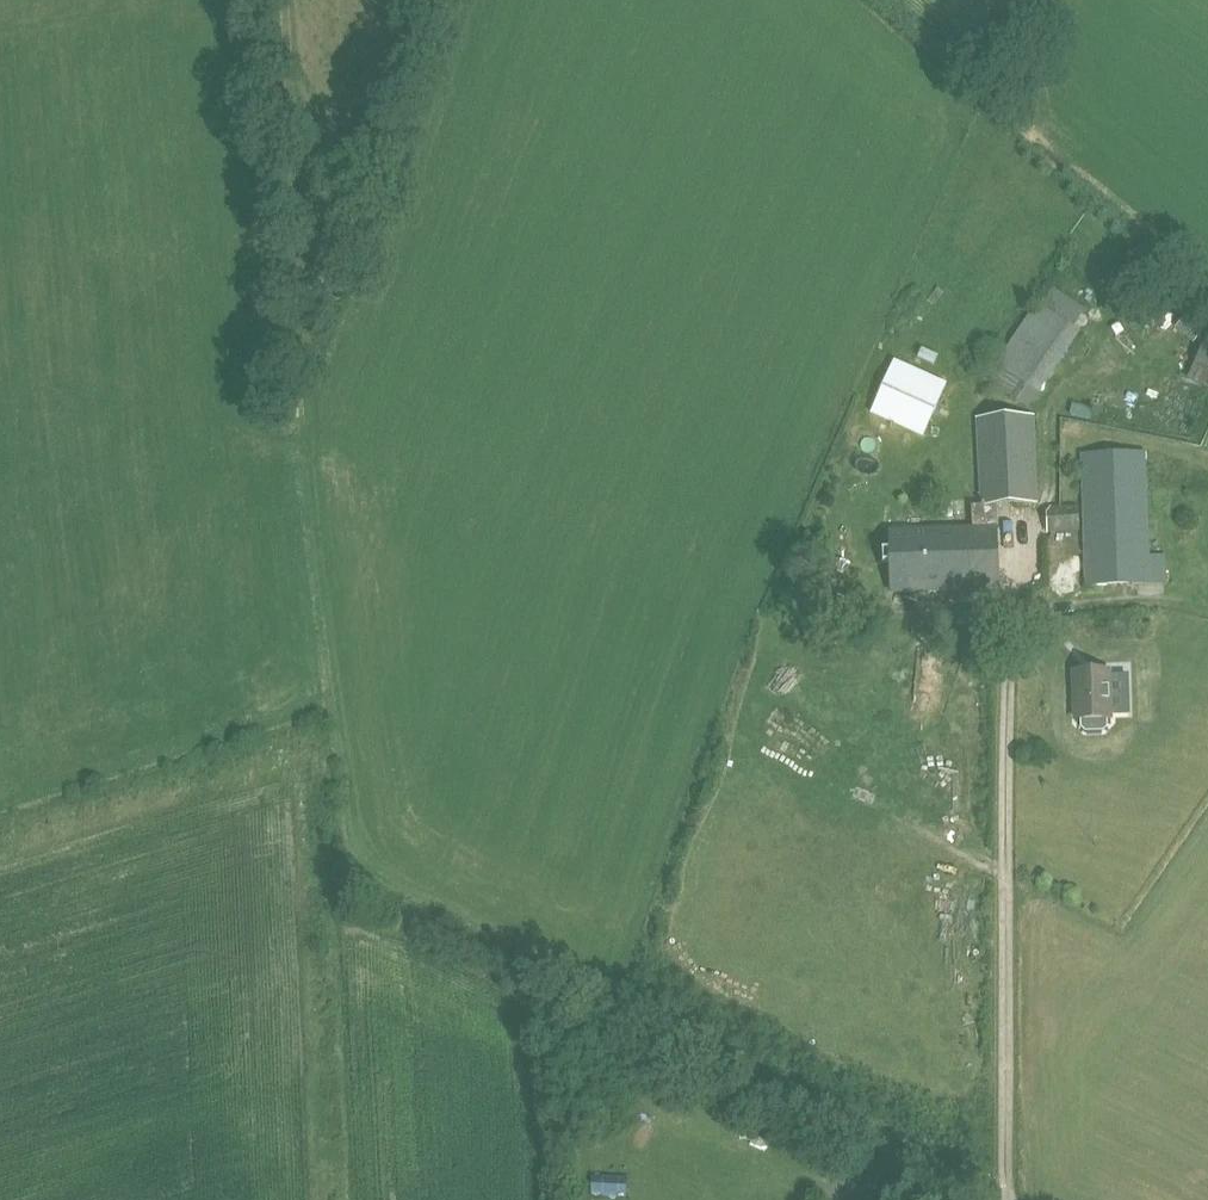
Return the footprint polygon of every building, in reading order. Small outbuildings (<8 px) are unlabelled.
[(1038,300),(996,379),(1042,403),(1084,325),(1038,300)] [(1189,380),(1207,388),(1207,334),(1189,380)] [(946,384),(895,361),(872,412),(924,435),(946,384)] [(978,419),(983,504),(971,504),(972,527),(888,529),(890,591),(999,588),(997,526),(996,506),(1038,503),(1033,416),(978,419)] [(1089,586),(1149,584),(1164,583),(1162,518),(1146,518),(1144,452),(1084,454),(1089,586)] [(1081,531),(1080,505),(1046,507),(1048,533),(1081,531)] [(1107,727),(1107,719),(1111,719),(1109,670),(1076,671),(1078,720),(1081,720),(1082,727),(1086,732),(1104,731),(1107,727)]
